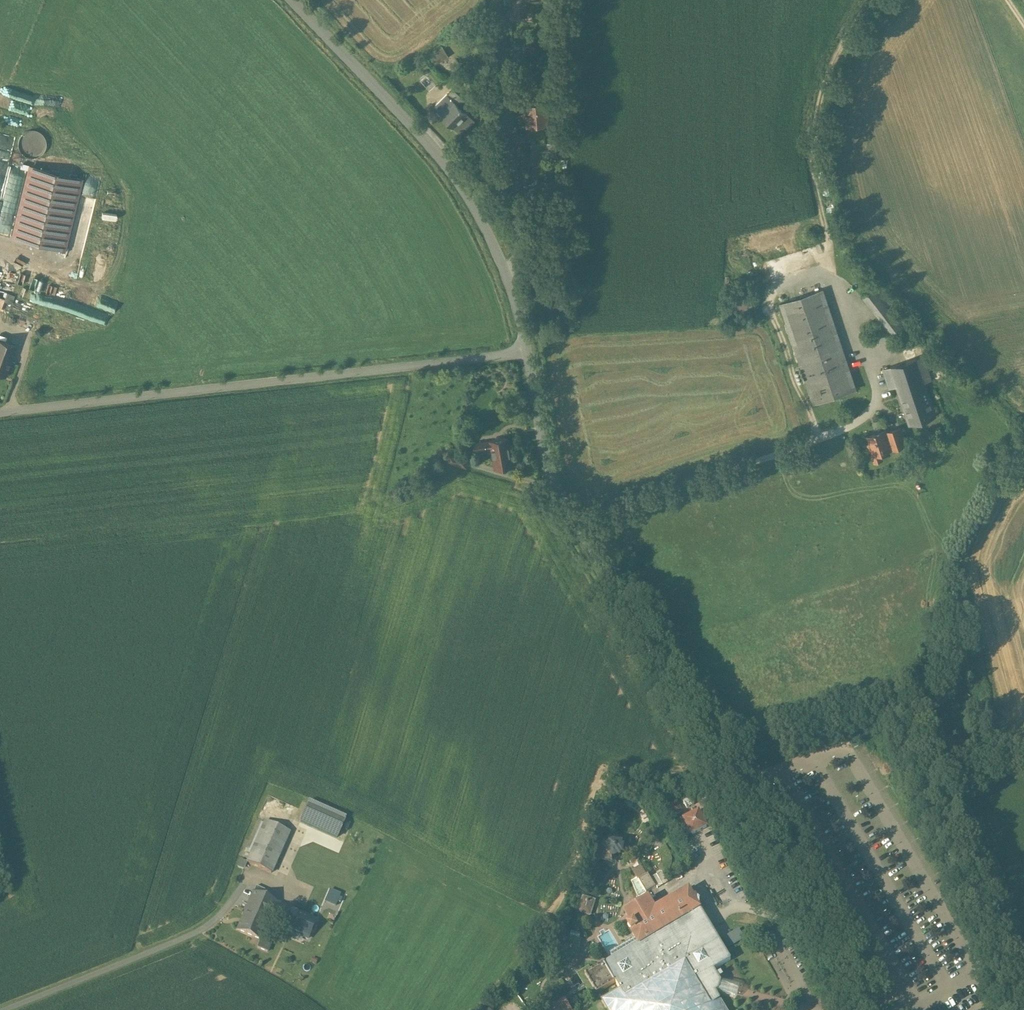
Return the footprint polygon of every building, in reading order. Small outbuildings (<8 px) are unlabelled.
[(514,15),(526,15),(526,0),(514,0),(514,15)] [(467,30),(442,46),(447,54),(456,49),(462,59),(471,52),(465,43),(472,39),(467,30)] [(442,46),(427,56),(433,66),(448,56),(447,54),(442,46)] [(447,94),(434,108),(441,115),(455,101),(447,94)] [(462,97),(456,103),(455,101),(441,115),(454,127),(467,114),(464,111),(470,105),(462,97)] [(547,104),(526,106),(527,126),(529,126),(543,125),(548,124),(547,104)] [(467,114),(454,127),(461,134),(474,121),(467,114)] [(543,125),(529,126),(531,143),(540,143),(545,142),(543,125)] [(45,149),(46,144),(45,138),(42,134),(37,131),(32,130),(27,131),(22,134),(19,139),(18,144),(19,150),(23,154),(27,157),(32,158),(38,157),(42,154),(45,149)] [(545,142),(540,143),(541,151),(556,151),(556,142),(545,142)] [(70,178),(32,168),(20,217),(19,217),(14,236),(35,242),(35,241),(53,246),(70,178)] [(70,178),(53,246),(64,248),(81,180),(70,178)] [(82,198),(95,202),(100,185),(86,182),(82,198)] [(70,312),(74,300),(115,311),(118,298),(22,271),(19,282),(25,283),(21,298),(70,312)] [(915,334),(878,286),(863,297),(900,345),(915,334)] [(823,290),(781,304),(814,404),(856,390),(823,290)] [(5,375),(15,346),(0,341),(0,374),(5,375)] [(925,383),(924,383),(917,360),(884,370),(890,390),(897,387),(910,426),(936,417),(925,383)] [(900,428),(887,432),(886,431),(866,437),(868,445),(870,445),(873,456),(906,445),(900,428)] [(509,439),(492,442),(493,449),(495,458),(512,455),(509,439)] [(492,442),(475,444),(476,451),(493,449),(492,442)] [(448,453),(447,463),(467,466),(468,456),(448,453)] [(690,798),(683,802),(687,809),(694,805),(690,798)] [(675,800),(665,805),(671,815),(681,810),(675,800)] [(296,822),(338,838),(346,817),(304,801),(296,822)] [(697,808),(682,816),(690,831),(705,824),(697,808)] [(266,821),(248,863),(271,873),(290,832),(266,821)] [(604,844),(603,851),(608,852),(608,855),(600,853),(598,861),(613,865),(614,858),(615,858),(617,857),(617,856),(620,857),(621,854),(623,854),(624,848),(622,847),(622,844),(610,842),(609,845),(604,844)] [(663,850),(659,853),(660,854),(662,857),(663,861),(662,865),(660,868),(666,873),(669,868),(670,867),(671,860),(670,857),(669,853),(665,848),(663,850)] [(654,887),(640,864),(632,869),(647,894),(655,889),(654,887)] [(636,942),(698,906),(686,884),(653,904),(657,911),(632,926),(628,928),(636,942)] [(327,888),(323,902),(336,905),(340,892),(327,888)] [(259,893),(258,895),(254,893),(245,911),(269,922),(277,905),(278,904),(261,896),(262,894),(259,893)] [(630,904),(622,909),(632,926),(657,911),(653,904),(647,894),(630,904)] [(589,916),(595,900),(581,895),(576,912),(589,916)] [(315,921),(277,905),(269,922),(307,938),(315,921)] [(603,962),(616,983),(620,991),(622,994),(683,958),(709,1002),(717,997),(715,994),(718,992),(719,987),(721,983),(719,980),(723,977),(721,974),(716,976),(714,971),(731,961),(698,906),(636,942),(618,952),(616,949),(610,952),(612,956),(607,959),(603,962)] [(269,922),(245,911),(237,930),(261,940),(269,922)] [(333,928),(315,921),(307,938),(325,946),(333,928)] [(723,936),(730,946),(745,937),(738,926),(723,936)] [(577,941),(569,939),(565,957),(576,959),(579,950),(575,949),(577,941)] [(717,997),(709,1002),(683,958),(622,994),(620,991),(612,996),(602,1002),(607,1009),(725,1009),(717,997)] [(616,983),(603,962),(595,966),(589,970),(583,973),(594,990),(597,995),(616,983)] [(586,965),(576,971),(583,983),(586,988),(589,993),(594,990),(583,973),(589,970),(586,965)] [(560,978),(553,983),(559,994),(567,989),(560,978)] [(583,983),(566,994),(568,998),(586,988),(583,983)] [(561,998),(551,1004),(540,1009),(568,1009),(561,998)]
